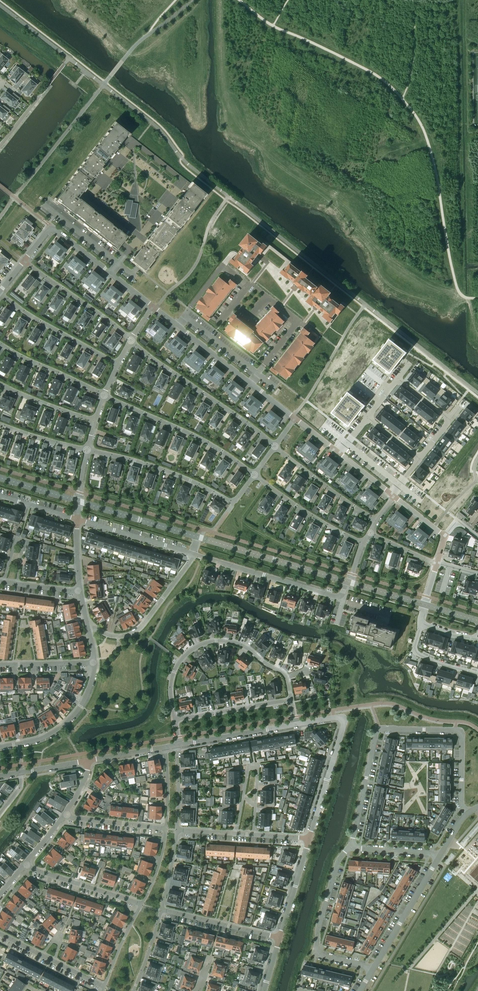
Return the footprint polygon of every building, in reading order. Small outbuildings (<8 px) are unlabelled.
[(23,81),(28,75),(24,72),(23,73),(18,69),(10,79),(15,84),(19,78),(23,81)] [(27,96),(36,85),(31,81),(31,80),(28,78),(23,84),(26,86),(22,91),(25,94),(24,95),(25,95),(25,96),(26,96),(27,96)] [(17,102),(19,98),(13,93),(11,96),(6,92),(1,98),(12,106),(16,101),(17,102)] [(10,110),(4,106),(1,109),(0,108),(0,117),(2,118),(6,113),(7,114),(10,110)] [(107,161),(128,134),(115,124),(94,151),(79,171),(55,201),(117,249),(127,237),(78,198),(91,181),(107,161)] [(145,271),(205,195),(192,185),(132,261),(145,271)] [(135,218),(138,203),(137,203),(137,205),(132,204),(132,200),(132,201),(127,200),(126,200),(124,214),(124,213),(129,214),(129,218),(129,217),(135,218)] [(34,229),(31,226),(32,224),(27,219),(20,228),(30,236),(34,232),(32,231),(34,229)] [(27,236),(29,235),(30,236),(20,228),(16,234),(26,242),(29,238),(27,236)] [(23,242),(24,241),(26,242),(16,234),(9,242),(14,247),(16,244),(21,248),(24,244),(23,242)] [(323,336),(339,315),(345,308),(344,307),(345,307),(342,305),(341,306),(328,296),(331,293),(329,292),(320,284),(320,285),(305,272),(293,263),(266,242),(263,245),(249,234),(240,245),(244,248),(237,257),(234,260),(232,258),(232,259),(230,262),(230,261),(229,262),(323,336)] [(52,257),(61,247),(56,243),(56,242),(52,247),(50,246),(45,252),(52,257)] [(62,255),(66,250),(65,250),(61,247),(52,257),(52,258),(54,256),(61,262),(64,257),(62,255)] [(6,258),(8,255),(2,251),(0,254),(0,263),(6,267),(9,263),(7,262),(9,260),(6,258)] [(71,272),(79,261),(75,258),(75,257),(71,262),(68,260),(63,266),(71,272)] [(81,270),(84,265),(79,261),(71,272),(78,278),(83,272),(81,270)] [(89,287),(98,276),(93,272),(89,277),(87,275),(82,281),(89,287)] [(31,285),(35,279),(32,277),(33,276),(31,274),(30,275),(21,286),(26,290),(26,291),(29,293),(34,287),(31,285)] [(99,284),(103,279),(102,280),(98,276),(89,287),(97,292),(101,286),(99,284)] [(193,309),(202,316),(208,321),(211,318),(209,317),(214,311),(213,310),(226,293),(228,294),(233,288),(234,289),(237,285),(231,280),(228,284),(220,277),(213,286),(211,285),(207,292),(208,292),(203,298),(202,297),(197,303),(193,309)] [(44,295),(48,290),(45,288),(46,287),(43,285),(43,286),(42,286),(35,297),(40,301),(39,301),(43,304),(48,298),(44,295)] [(108,301),(116,291),(112,287),(112,286),(108,291),(105,289),(101,295),(108,301)] [(118,299),(121,294),(116,291),(108,301),(115,307),(120,301),(118,299)] [(62,306),(59,304),(63,299),(57,295),(49,306),(55,310),(53,313),(56,315),(62,306)] [(126,316),(135,305),(130,301),(126,306),(124,304),(120,309),(127,314),(126,316)] [(73,314),(77,308),(71,304),(64,316),(69,319),(69,320),(72,322),(77,316),(73,314)] [(136,314),(140,309),(140,308),(139,309),(135,305),(126,316),(134,322),(138,315),(136,314)] [(251,350),(254,353),(266,341),(267,342),(272,336),(271,335),(277,329),(277,330),(277,331),(283,325),(282,325),(281,325),(284,322),(277,314),(279,312),(274,306),(271,309),(272,310),(267,316),(268,317),(252,333),(241,324),(242,322),(236,317),(237,316),(234,314),(229,321),(230,320),(232,322),(225,330),(228,333),(227,334),(234,339),(235,338),(244,345),(244,347),(250,352),(251,350)] [(11,312),(8,310),(9,309),(6,307),(6,308),(5,308),(0,317),(0,321),(4,323),(3,324),(7,326),(11,320),(8,318),(11,312)] [(88,322),(91,316),(85,312),(78,324),(84,327),(83,328),(87,330),(91,324),(88,322)] [(23,328),(26,322),(23,320),(23,319),(21,318),(20,319),(13,330),(19,334),(18,335),(22,337),(26,330),(23,328)] [(102,332),(106,326),(100,322),(92,333),(97,337),(97,338),(100,340),(105,334),(102,332)] [(153,337),(161,326),(157,322),(153,327),(150,325),(146,331),(153,337)] [(163,334),(167,329),(166,329),(166,330),(161,326),(153,337),(160,342),(165,336),(163,334)] [(38,337),(42,331),(38,329),(39,329),(36,327),(36,328),(35,328),(29,340),(34,343),(34,344),(38,346),(42,339),(38,337)] [(273,367),(270,370),(277,375),(286,382),(290,377),(295,371),(294,369),(298,364),(300,365),(305,359),(303,358),(308,352),(309,353),(314,347),(313,347),(312,346),(320,337),(313,332),(311,334),(310,333),(304,328),(300,332),(302,333),(297,339),(298,340),(280,363),(279,362),(274,368),(273,367)] [(112,348),(120,337),(121,336),(118,334),(117,335),(114,333),(111,338),(107,336),(103,342),(106,345),(107,344),(112,348)] [(54,345),(57,339),(54,338),(55,337),(52,335),(51,336),(50,336),(48,338),(49,339),(44,348),(50,351),(49,352),(53,354),(57,347),(54,345)] [(172,351),(180,341),(176,337),(172,341),(169,340),(164,346),(172,351)] [(390,339),(373,360),(390,373),(406,353),(390,339)] [(182,349),(185,344),(180,341),(172,351),(179,357),(184,351),(182,349)] [(70,353),(73,347),(67,344),(60,356),(66,359),(65,360),(69,362),(73,355),(70,353)] [(191,366),(199,356),(194,352),(195,352),(194,351),(190,356),(188,354),(183,361),(191,366)] [(86,361),(90,356),(84,352),(77,364),(82,367),(82,368),(86,370),(90,364),(86,361)] [(140,365),(137,364),(140,359),(134,355),(127,369),(136,374),(140,365)] [(200,364),(204,359),(199,356),(191,366),(198,372),(203,366),(200,364)] [(10,366),(13,361),(7,357),(0,369),(0,371),(8,376),(12,367),(10,366)] [(98,377),(105,365),(99,362),(96,367),(92,365),(88,372),(92,374),(92,373),(98,377)] [(151,375),(152,373),(154,369),(153,368),(154,367),(150,365),(149,366),(148,366),(141,378),(148,381),(147,382),(150,384),(154,377),(151,375)] [(26,374),(28,369),(22,366),(16,378),(25,382),(29,375),(26,374)] [(209,381),(215,374),(218,371),(213,367),(214,367),(213,366),(209,371),(207,369),(202,375),(209,381)] [(42,382),(43,379),(45,375),(44,374),(44,373),(40,371),(40,373),(38,372),(33,385),(39,388),(39,389),(42,390),(45,383),(42,382)] [(219,379),(223,374),(222,374),(218,371),(215,374),(209,381),(210,381),(211,380),(218,386),(222,381),(219,379)] [(414,371),(408,379),(413,383),(419,375),(414,371)] [(164,383),(167,377),(161,374),(155,386),(161,389),(160,390),(164,392),(168,385),(164,383)] [(419,375),(413,383),(417,387),(424,379),(419,375)] [(58,388),(61,382),(54,380),(49,391),(58,395),(61,389),(58,388)] [(228,396),(234,389),(237,385),(232,382),(232,381),(228,386),(226,384),(222,389),(229,394),(228,396)] [(181,393),(179,392),(182,387),(175,383),(168,397),(177,401),(181,393)] [(429,383),(423,391),(427,395),(434,386),(429,383)] [(238,394),(242,389),(241,389),(237,385),(234,389),(228,396),(236,402),(240,396),(238,394)] [(130,386),(128,390),(121,386),(118,392),(119,393),(118,395),(121,396),(122,395),(128,398),(132,392),(135,394),(137,389),(130,386)] [(401,386),(394,394),(399,398),(405,390),(401,386)] [(434,386),(427,395),(432,398),(438,390),(434,386)] [(74,395),(76,390),(70,387),(64,399),(73,403),(76,396),(74,395)] [(405,390),(399,398),(403,401),(410,393),(405,390)] [(348,392),(332,413),(349,426),(365,406),(348,392)] [(191,404),(192,401),(194,397),(193,397),(194,395),(190,393),(189,394),(188,394),(181,406),(187,409),(187,411),(190,413),(194,405),(191,404)] [(410,393),(403,401),(408,405),(414,396),(410,393)] [(3,410),(9,397),(6,395),(6,396),(3,394),(0,401),(0,408),(3,410)] [(443,394),(437,402),(442,406),(448,398),(443,394)] [(92,407),(95,400),(90,398),(88,397),(84,396),(81,402),(88,405),(87,407),(91,408),(92,406),(92,407)] [(247,411),(253,403),(256,400),(251,397),(251,396),(247,401),(245,399),(241,404),(248,409),(247,411)] [(414,396),(408,405),(412,408),(419,400),(414,396)] [(14,409),(11,407),(14,399),(12,398),(9,397),(3,410),(4,408),(9,410),(8,412),(11,414),(14,409)] [(448,398),(442,406),(447,410),(453,402),(448,398)] [(257,409),(261,404),(260,404),(256,400),(253,403),(247,411),(254,417),(259,411),(257,409)] [(205,412),(208,407),(205,405),(206,404),(203,402),(203,403),(202,403),(195,414),(201,418),(200,419),(204,421),(208,414),(205,412)] [(421,402),(414,410),(419,414),(426,406),(421,402)] [(20,417),(25,419),(31,405),(28,404),(27,405),(25,404),(21,412),(18,411),(15,418),(19,419),(20,417)] [(36,418),(32,417),(36,409),(33,407),(30,406),(31,405),(25,419),(30,421),(30,422),(33,423),(36,418)] [(469,405),(465,410),(473,417),(477,411),(469,405)] [(426,406),(419,414),(423,417),(430,409),(426,406)] [(116,416),(118,410),(115,409),(115,408),(112,407),(112,408),(111,408),(107,420),(113,423),(113,424),(117,425),(120,418),(116,416)] [(383,409),(376,417),(381,421),(387,413),(383,409)] [(430,409),(423,417),(428,420),(434,412),(430,409)] [(46,427),(51,414),(49,413),(50,411),(46,410),(45,412),(44,411),(39,424),(46,427)] [(465,410),(461,415),(469,422),(473,417),(465,410)] [(266,426),(274,415),(270,411),(266,416),(263,414),(259,420),(266,426)] [(219,422),(223,416),(219,414),(220,413),(218,412),(217,412),(209,424),(215,427),(214,428),(218,430),(222,424),(219,422)] [(434,412),(428,420),(432,424),(439,416),(434,412)] [(387,413),(381,421),(385,424),(391,416),(387,413)] [(134,425),(135,423),(136,418),(135,418),(136,416),(132,415),(131,416),(130,416),(124,432),(131,434),(131,433),(135,434),(137,426),(134,425)] [(276,424),(280,419),(279,418),(279,419),(274,415),(266,426),(273,432),(278,425),(276,424)] [(391,416),(385,424),(389,428),(396,419),(391,416)] [(67,426),(64,425),(66,420),(59,417),(55,430),(64,434),(67,426)] [(396,419),(389,428),(394,431),(400,423),(396,419)] [(457,420),(452,426),(461,432),(465,427),(457,420)] [(150,432),(152,425),(151,425),(151,423),(147,421),(147,423),(145,423),(140,435),(147,438),(146,439),(150,441),(153,433),(150,432)] [(234,432),(235,430),(235,429),(238,426),(237,425),(238,423),(234,421),(233,422),(232,422),(225,432),(230,436),(229,437),(232,439),(236,434),(234,432)] [(400,423),(394,431),(398,435),(405,426),(400,423)] [(84,434),(86,427),(81,426),(79,425),(75,424),(73,431),(80,433),(79,434),(83,435),(83,434),(84,434)] [(452,426),(448,431),(457,437),(461,432),(452,426)] [(374,428),(368,436),(372,440),(379,432),(374,428)] [(407,428),(401,436),(405,440),(412,432),(407,428)] [(10,440),(5,438),(8,431),(5,430),(4,429),(0,441),(0,449),(1,449),(0,450),(1,451),(0,452),(5,453),(5,454),(10,440)] [(168,439),(165,438),(167,433),(161,430),(155,444),(164,448),(168,439)] [(247,441),(248,439),(251,435),(245,431),(237,442),(242,446),(241,448),(245,450),(250,443),(247,441)] [(379,432),(372,440),(377,443),(383,435),(379,432)] [(412,432),(405,440),(410,444),(416,435),(412,432)] [(18,459),(23,445),(18,443),(21,436),(17,435),(11,453),(11,454),(11,453),(14,454),(14,456),(14,457),(18,459)] [(179,445),(182,439),(179,437),(179,436),(176,435),(176,436),(175,436),(170,448),(176,451),(176,452),(180,453),(183,446),(179,445)] [(383,435),(377,443),(381,447),(388,439),(383,435)] [(416,435),(410,444),(414,447),(421,439),(416,435)] [(112,447),(115,440),(103,436),(101,443),(102,444),(101,445),(105,446),(105,445),(112,447)] [(444,436),(440,441),(448,448),(452,442),(444,436)] [(32,464),(36,450),(31,448),(33,441),(30,440),(30,439),(24,458),(25,458),(27,459),(27,461),(27,462),(31,463),(31,464),(32,464)] [(390,440),(384,449),(388,452),(395,444),(390,440)] [(305,456),(313,445),(308,442),(308,441),(304,446),(302,444),(297,450),(298,450),(305,456)] [(440,441),(436,446),(444,453),(448,448),(440,441)] [(195,452),(198,446),(194,444),(195,443),(192,442),(192,443),(191,443),(185,455),(191,458),(195,460),(198,453),(195,452)] [(46,467),(50,453),(45,451),(47,444),(44,443),(43,443),(38,462),(41,462),(41,464),(41,465),(45,467),(46,467)] [(257,458),(264,448),(264,447),(265,446),(262,445),(262,446),(259,443),(255,449),(252,446),(247,453),(251,455),(252,454),(257,458)] [(395,444),(388,452),(393,456),(399,448),(395,444)] [(317,456),(314,454),(318,449),(317,449),(313,445),(305,456),(312,461),(311,462),(312,462),(317,456)] [(60,470),(63,456),(58,454),(60,449),(56,449),(57,446),(52,465),(55,466),(55,467),(55,468),(59,470),(60,470)] [(399,448),(393,456),(397,459),(403,451),(399,448)] [(73,474),(77,459),(72,458),(73,453),(69,453),(70,450),(65,469),(66,469),(69,469),(68,471),(69,471),(68,472),(73,473),(73,474)] [(210,461),(211,459),(213,455),(207,451),(200,463),(206,467),(205,468),(208,470),(213,463),(210,461)] [(403,451),(397,459),(401,462),(407,454),(403,451)] [(432,452),(428,457),(436,463),(440,458),(432,452)] [(407,454),(401,462),(406,466),(412,458),(407,454)] [(325,472),(333,461),(328,457),(329,457),(328,457),(324,462),(322,460),(317,466),(325,472)] [(428,457),(424,462),(432,468),(436,463),(428,457)] [(224,469),(228,464),(225,462),(226,461),(223,459),(223,460),(222,460),(215,471),(220,475),(219,476),(223,478),(228,472),(224,469)] [(105,469),(102,468),(103,466),(103,465),(103,461),(96,460),(94,473),(100,474),(100,476),(104,477),(105,469)] [(337,471),(334,470),(338,465),(338,464),(337,465),(333,461),(325,472),(332,477),(331,477),(332,478),(337,471)] [(120,470),(121,464),(114,462),(111,475),(121,477),(123,471),(120,470)] [(288,475),(290,473),(292,469),(286,465),(279,475),(285,479),(284,481),(287,483),(291,477),(288,475)] [(136,475),(138,469),(134,468),(135,467),(132,466),(131,467),(127,480),(134,481),(133,482),(137,484),(140,476),(136,475)] [(420,467),(416,472),(424,479),(428,474),(420,467)] [(235,486),(243,475),(238,471),(234,476),(231,474),(226,480),(230,483),(230,482),(235,486)] [(153,481),(155,475),(151,474),(152,473),(149,472),(148,473),(144,486),(150,488),(150,489),(154,490),(156,483),(153,481)] [(416,472),(412,477),(420,484),(424,479),(416,472)] [(344,488),(353,477),(353,476),(353,477),(348,473),(349,473),(348,473),(344,478),(342,476),(338,480),(339,481),(339,480),(346,486),(344,487),(344,488)] [(304,487),(301,485),(305,480),(299,476),(292,486),(300,492),(304,487)] [(357,487),(354,485),(358,480),(357,481),(353,477),(344,488),(345,488),(345,487),(352,493),(351,493),(352,493),(357,487)] [(170,488),(172,482),(171,481),(172,479),(168,478),(167,479),(166,479),(161,491),(167,493),(167,495),(170,496),(173,489),(170,488)] [(185,495),(186,492),(188,488),(187,488),(188,486),(184,484),(183,486),(182,485),(176,498),(182,501),(182,502),(185,504),(189,496),(185,495)] [(314,494),(318,488),(315,486),(316,486),(313,484),(312,485),(305,495),(311,499),(310,500),(314,503),(318,496),(314,494)] [(365,503),(373,492),(373,493),(368,489),(369,489),(368,488),(364,493),(362,492),(357,498),(358,498),(365,503)] [(201,502),(204,496),(201,494),(201,493),(198,492),(198,493),(191,505),(197,508),(197,509),(201,511),(204,504),(201,502)] [(377,503),(374,501),(378,496),(373,493),(373,492),(365,503),(372,509),(377,503)] [(269,505),(273,499),(272,498),(273,497),(270,494),(268,496),(267,495),(259,506),(265,510),(264,512),(267,514),(272,507),(269,505)] [(331,506),(328,504),(331,499),(328,497),(329,496),(326,494),(326,495),(325,495),(318,507),(324,510),(324,511),(327,513),(331,506)] [(466,511),(472,515),(475,511),(477,513),(477,501),(477,502),(473,499),(471,502),(473,503),(466,511)] [(223,507),(214,500),(209,505),(215,510),(214,511),(217,513),(218,512),(219,512),(223,507)] [(284,515),(288,509),(287,509),(288,507),(284,505),(283,506),(282,506),(274,517),(280,521),(279,522),(283,524),(287,517),(284,515)] [(343,515),(345,513),(345,512),(347,508),(340,505),(334,517),(340,520),(339,522),(342,524),(346,516),(343,515)] [(7,522),(11,509),(6,507),(3,518),(8,519),(7,521),(7,522)] [(13,523),(17,510),(11,509),(7,522),(13,523)] [(21,517),(22,512),(17,510),(13,523),(19,525),(20,519),(21,520),(22,517),(21,517)] [(394,526),(402,515),(397,512),(398,512),(397,511),(393,516),(391,514),(386,521),(387,520),(394,526)] [(300,523),(303,518),(297,514),(290,526),(296,529),(296,530),(299,532),(303,525),(300,523)] [(33,529),(37,516),(32,515),(30,519),(29,519),(29,522),(29,525),(34,526),(33,529)] [(401,532),(406,526),(403,524),(407,519),(402,516),(402,515),(394,526),(401,532)] [(39,531),(43,518),(37,516),(33,529),(39,531)] [(363,529),(367,523),(356,517),(353,524),(359,527),(358,529),(362,531),(362,529),(363,529)] [(44,533),(48,520),(43,518),(39,531),(44,533)] [(51,532),(54,522),(48,520),(44,533),(50,535),(50,532),(51,532)] [(55,536),(59,523),(54,522),(51,532),(56,533),(55,536)] [(61,538),(64,525),(59,523),(55,536),(61,538)] [(319,535),(316,533),(319,527),(315,526),(316,525),(313,523),(313,524),(312,524),(306,536),(312,539),(312,540),(315,542),(319,535)] [(69,534),(70,532),(69,531),(70,527),(64,525),(61,538),(62,535),(67,537),(66,537),(69,538),(70,534),(69,534)] [(415,543),(423,532),(418,529),(419,528),(418,528),(414,533),(412,531),(407,537),(408,537),(415,543)] [(89,546),(93,534),(87,532),(84,542),(90,544),(89,546)] [(422,549),(427,543),(424,541),(428,536),(428,535),(428,536),(423,532),(415,543),(422,548),(422,549)] [(4,538),(5,535),(0,533),(0,543),(9,545),(10,542),(9,542),(10,539),(4,538)] [(95,547),(99,535),(93,534),(89,546),(95,547)] [(101,549),(105,537),(99,535),(95,547),(101,549)] [(332,553),(336,544),(333,543),(336,538),(329,535),(323,549),(332,553)] [(453,543),(465,547),(466,547),(469,538),(462,536),(461,539),(454,537),(453,543)] [(107,551),(110,539),(105,537),(101,549),(102,547),(107,549),(107,551)] [(112,552),(116,540),(110,539),(107,551),(112,552)] [(118,554),(122,542),(116,540),(112,552),(113,553),(113,551),(119,553),(118,554)] [(346,557),(352,544),(352,543),(350,542),(349,543),(346,541),(343,547),(339,546),(336,553),(340,555),(340,554),(346,557)] [(124,556),(128,544),(122,542),(118,554),(124,556)] [(451,542),(450,545),(453,545),(451,550),(450,550),(461,554),(463,554),(465,547),(453,543),(451,542)] [(0,543),(0,550),(0,549),(7,551),(7,548),(8,549),(9,545),(0,543)] [(380,562),(383,554),(379,554),(381,547),(380,546),(381,544),(376,543),(376,545),(375,545),(371,558),(377,560),(377,561),(380,562)] [(40,554),(41,545),(34,544),(34,547),(28,546),(27,548),(26,548),(26,552),(40,554)] [(130,558),(133,546),(128,544),(124,556),(130,558)] [(136,559),(139,547),(133,546),(130,558),(136,559)] [(141,561),(145,549),(139,547),(136,559),(141,561)] [(148,561),(151,551),(145,549),(141,561),(142,560),(148,561)] [(450,553),(449,556),(455,558),(455,559),(456,559),(460,560),(461,554),(450,550),(449,553),(450,553)] [(153,563),(156,552),(151,551),(148,561),(153,563)] [(400,569),(402,562),(398,561),(400,554),(396,553),(397,552),(394,551),(393,552),(389,565),(396,567),(395,568),(400,569)] [(39,562),(40,554),(26,552),(25,555),(26,555),(26,558),(32,559),(32,561),(39,562)] [(57,561),(57,562),(68,564),(69,556),(64,556),(65,552),(59,552),(58,556),(55,556),(54,561),(57,561)] [(159,566),(162,554),(156,552),(153,563),(159,565),(158,566),(159,566)] [(164,568),(168,556),(162,554),(159,566),(164,568)] [(170,570),(174,558),(168,556),(164,568),(165,566),(170,568),(170,570)] [(176,572),(179,563),(180,559),(174,558),(170,570),(176,572)] [(419,573),(421,566),(414,564),(415,560),(407,558),(406,562),(409,563),(407,569),(414,571),(414,573),(417,574),(418,572),(419,573)] [(35,571),(36,565),(38,566),(39,562),(32,561),(32,564),(25,564),(25,566),(24,566),(23,569),(35,571)] [(34,577),(35,571),(23,569),(23,573),(24,573),(24,575),(28,576),(28,577),(31,578),(31,576),(34,577)] [(205,583),(209,584),(211,580),(214,581),(216,574),(210,572),(210,571),(209,571),(209,570),(206,569),(206,570),(205,570),(202,581),(206,582),(205,583)] [(59,580),(58,581),(69,582),(70,575),(66,574),(66,571),(60,570),(59,574),(56,574),(56,579),(59,580)] [(222,574),(219,584),(225,586),(225,585),(229,586),(231,578),(228,577),(228,576),(222,574)] [(162,587),(151,579),(147,584),(158,592),(162,587)] [(236,581),(234,587),(246,591),(248,583),(244,581),(240,580),(239,582),(236,581)] [(464,588),(462,594),(469,595),(469,593),(472,582),(466,580),(464,587),(463,587),(463,588),(464,588)] [(469,593),(476,594),(477,591),(477,590),(477,586),(477,580),(476,580),(475,583),(472,582),(469,593)] [(104,590),(103,583),(89,585),(89,592),(104,590)] [(158,592),(147,584),(148,585),(144,591),(154,598),(158,592)] [(253,584),(251,592),(256,594),(255,596),(261,598),(265,587),(258,585),(258,586),(253,584)] [(105,597),(104,590),(89,592),(90,598),(105,597)] [(269,590),(267,597),(270,598),(270,601),(278,603),(281,592),(280,592),(280,591),(277,590),(277,591),(276,591),(275,592),(269,590)] [(151,602),(139,593),(135,599),(147,607),(151,602)] [(285,596),(283,602),(288,603),(287,606),(294,608),(297,597),(293,596),(293,595),(289,594),(288,597),(285,596)] [(303,598),(300,610),(306,612),(307,609),(312,611),(314,603),(309,601),(310,600),(303,598)] [(147,607),(135,599),(136,599),(132,605),(143,613),(147,607)] [(56,611),(56,604),(53,604),(54,602),(48,601),(47,611),(52,611),(52,610),(56,611)] [(75,610),(74,603),(62,606),(64,612),(62,612),(62,613),(75,610)] [(108,609),(105,603),(92,610),(95,616),(108,609)] [(319,604),(316,615),(324,617),(325,615),(328,616),(331,608),(325,606),(325,605),(324,605),(324,604),(321,603),(320,604),(319,604)] [(99,622),(112,614),(108,609),(95,616),(99,622)] [(77,617),(75,610),(62,613),(63,619),(77,617)] [(136,623),(129,611),(124,614),(123,613),(130,626),(136,623)] [(130,626),(123,613),(117,616),(124,629),(130,626)] [(369,619),(354,615),(351,623),(353,624),(351,631),(356,633),(356,635),(367,639),(379,643),(378,645),(390,649),(393,639),(394,640),(397,631),(382,627),(383,625),(369,621),(369,619)] [(214,633),(220,632),(219,620),(212,621),(212,623),(207,624),(208,632),(213,632),(214,633)] [(79,629),(78,622),(64,625),(66,632),(79,629)] [(232,633),(236,634),(238,623),(231,622),(231,625),(226,624),(225,630),(228,631),(228,633),(232,634),(232,633)] [(202,635),(203,635),(199,624),(191,627),(192,630),(189,631),(192,638),(198,636),(198,637),(199,636),(199,637),(202,636),(202,635)] [(247,637),(250,638),(254,631),(250,629),(251,627),(245,624),(241,636),(247,638),(247,637)] [(81,635),(79,629),(66,632),(68,638),(81,635)] [(426,632),(423,643),(428,645),(432,634),(426,632)] [(185,644),(188,642),(181,633),(176,638),(177,640),(174,643),(178,648),(181,646),(182,648),(185,645),(185,644)] [(428,645),(428,646),(433,648),(437,635),(432,634),(428,645)] [(260,646),(266,650),(270,644),(267,642),(269,640),(262,635),(255,644),(256,644),(256,645),(258,647),(259,646),(260,647),(260,646)] [(437,635),(433,648),(438,649),(442,637),(437,635)] [(442,637),(438,649),(444,651),(448,639),(442,637)] [(84,648),(83,641),(70,643),(71,650),(84,648)] [(449,647),(447,652),(456,655),(460,643),(454,641),(452,648),(449,647)] [(460,643),(456,655),(461,657),(465,644),(460,643)] [(465,644),(461,657),(466,658),(470,646),(465,644)] [(277,657),(281,659),(285,652),(280,649),(281,648),(275,645),(270,655),(276,658),(277,657)] [(470,646),(466,658),(472,660),(475,647),(470,646)] [(85,655),(84,648),(71,650),(72,650),(74,657),(85,655)] [(219,650),(218,658),(221,658),(221,662),(225,663),(225,661),(229,662),(231,651),(230,651),(230,650),(226,649),(226,650),(225,650),(225,651),(219,650)] [(198,659),(202,666),(207,663),(209,667),(214,663),(207,652),(202,655),(202,656),(198,659)] [(299,665),(300,665),(301,653),(293,652),(293,655),(289,655),(288,662),(294,663),(294,664),(295,664),(295,665),(299,665)] [(309,655),(307,661),(310,662),(310,665),(314,666),(314,665),(318,666),(321,656),(315,654),(314,656),(309,655)] [(240,656),(236,661),(240,664),(238,666),(244,670),(250,662),(247,659),(244,656),(243,658),(240,656)] [(419,663),(416,674),(423,676),(422,677),(426,665),(419,663)] [(183,674),(192,679),(195,672),(193,671),(196,667),(190,664),(188,667),(186,666),(184,669),(185,670),(183,674)] [(426,665),(422,677),(429,679),(428,680),(432,681),(431,682),(432,682),(434,676),(430,675),(433,667),(426,665)] [(314,681),(314,682),(325,685),(326,681),(328,681),(329,677),(325,676),(326,672),(318,670),(317,677),(316,676),(315,677),(314,681)] [(434,676),(432,682),(435,683),(436,682),(442,684),(446,672),(439,670),(437,677),(434,676)] [(446,672),(442,684),(452,687),(454,681),(451,680),(452,674),(446,672)] [(454,681),(452,687),(456,688),(456,687),(462,689),(466,676),(459,674),(457,682),(454,681)] [(80,688),(83,681),(69,676),(66,682),(80,688)] [(466,676),(462,689),(469,691),(473,678),(466,676)] [(279,693),(280,693),(278,681),(270,683),(270,686),(267,686),(268,694),(272,693),(272,694),(276,693),(276,694),(279,694),(279,693)] [(293,683),(295,694),(302,692),(302,690),(307,689),(306,683),(302,683),(302,681),(298,682),(293,683)] [(78,694),(80,688),(66,682),(66,683),(69,684),(67,690),(78,694)] [(252,695),(253,698),(259,696),(259,695),(264,695),(262,686),(257,687),(257,686),(251,687),(250,684),(247,685),(248,695),(252,695)] [(231,693),(232,699),(236,699),(236,701),(240,701),(240,700),(244,699),(242,689),(236,690),(236,692),(231,693)] [(227,693),(224,694),(223,691),(215,692),(217,704),(218,704),(221,704),(221,703),(225,702),(225,701),(228,701),(227,693)] [(68,708),(72,703),(62,694),(58,699),(57,699),(68,708)] [(195,698),(197,706),(202,705),(202,706),(209,705),(207,695),(200,696),(200,697),(195,698)] [(179,700),(181,710),(186,709),(186,710),(190,709),(189,707),(193,706),(191,700),(186,701),(186,698),(179,700)] [(68,708),(57,699),(52,704),(64,713),(68,708)] [(56,720),(49,709),(43,712),(50,724),(56,720)] [(50,724),(43,712),(37,716),(44,727),(50,724)] [(35,731),(32,718),(25,720),(25,719),(28,733),(35,731)] [(28,733),(25,719),(18,720),(22,735),(28,733)] [(15,736),(13,721),(6,722),(8,737),(15,736)] [(6,722),(6,723),(0,724),(0,728),(2,738),(8,737),(6,722)] [(325,734),(321,729),(317,732),(316,731),(314,733),(312,731),(304,732),(305,739),(311,738),(315,743),(325,734)] [(295,739),(295,734),(289,735),(291,747),(297,746),(296,744),(298,743),(297,739),(295,739)] [(329,739),(325,734),(315,743),(319,748),(323,744),(324,745),(326,743),(326,742),(329,739)] [(387,737),(385,743),(396,746),(397,746),(398,740),(387,737)] [(219,760),(216,747),(211,748),(212,753),(208,754),(209,762),(219,760)] [(384,748),(383,755),(383,754),(392,756),(392,757),(395,757),(396,751),(395,751),(384,749),(384,748)] [(196,760),(195,754),(196,754),(195,750),(190,751),(190,754),(181,755),(182,761),(196,760)] [(321,767),(323,761),(321,760),(322,759),(319,758),(320,757),(315,756),(315,758),(310,757),(308,763),(321,767)] [(160,765),(159,759),(148,761),(148,767),(146,767),(146,768),(160,765)] [(194,765),(193,760),(196,760),(182,761),(182,767),(191,766),(191,769),(198,769),(198,765),(194,765)] [(382,760),(381,766),(390,768),(391,768),(392,762),(391,762),(382,760)] [(134,777),(132,763),(125,764),(128,779),(134,777)] [(319,772),(321,767),(308,763),(307,768),(319,772)] [(128,779),(125,764),(119,765),(121,780),(128,779)] [(277,774),(277,764),(270,764),(270,768),(263,768),(263,774),(277,774)] [(161,771),(160,765),(146,768),(147,773),(161,771)] [(240,777),(240,771),(233,771),(233,767),(226,768),(226,778),(240,777)] [(318,777),(319,772),(307,768),(305,774),(318,777)] [(194,779),(194,773),(197,773),(197,769),(198,769),(191,769),(191,773),(182,773),(183,779),(194,779)] [(113,781),(103,772),(98,777),(108,786),(113,781)] [(76,779),(75,774),(65,775),(64,773),(58,774),(60,782),(76,779)] [(277,784),(277,774),(263,774),(263,780),(270,780),(270,784),(277,784)] [(316,783),(318,777),(305,774),(303,779),(306,780),(316,783)] [(108,786),(98,777),(94,782),(104,791),(108,786)] [(240,784),(240,777),(226,778),(226,787),(223,787),(233,787),(233,784),(240,784)] [(378,777),(377,782),(389,785),(390,779),(388,778),(387,779),(378,777)] [(78,787),(76,779),(60,782),(61,788),(69,786),(69,788),(78,787)] [(194,784),(194,779),(183,779),(183,785),(191,785),(191,788),(197,788),(197,784),(194,784)] [(315,788),(316,783),(306,780),(305,785),(302,784),(315,788)] [(12,788),(5,783),(0,789),(0,790),(7,795),(12,788)] [(313,794),(315,788),(302,784),(300,790),(313,794)] [(376,785),(375,791),(384,793),(384,794),(386,794),(388,788),(376,785)] [(237,798),(237,791),(230,791),(230,788),(233,788),(233,787),(223,787),(223,797),(237,798)] [(275,797),(275,787),(268,787),(268,790),(261,790),(261,797),(275,797)] [(194,797),(194,792),(197,792),(197,788),(191,788),(191,791),(183,791),(183,797),(194,797)] [(67,801),(58,796),(59,793),(54,790),(50,798),(65,806),(67,801)] [(310,803),(312,797),(299,793),(297,799),(310,803)] [(97,806),(100,800),(90,794),(86,800),(97,806)] [(194,803),(194,797),(183,797),(183,803),(191,803),(191,806),(197,807),(197,803),(194,803)] [(236,804),(237,798),(223,797),(222,807),(220,807),(229,807),(230,804),(236,804)] [(275,807),(275,797),(261,797),(261,803),(268,803),(268,807),(275,807)] [(374,797),(372,802),(384,805),(385,799),(383,799),(374,797)] [(65,806),(50,798),(47,803),(54,807),(53,808),(61,813),(65,806)] [(309,808),(310,803),(297,799),(296,804),(299,805),(309,808)] [(97,806),(86,800),(83,806),(93,812),(97,806)] [(372,802),(371,808),(381,810),(383,811),(384,805),(372,802)] [(307,813),(309,808),(299,805),(297,810),(307,813)] [(443,805),(440,810),(441,811),(450,816),(453,811),(450,809),(446,807),(443,805)] [(196,816),(196,810),(197,810),(197,807),(191,806),(191,810),(182,809),(182,815),(196,816)] [(53,820),(45,813),(47,811),(42,807),(37,813),(50,824),(53,820)] [(233,818),(233,811),(227,811),(227,807),(229,807),(220,807),(219,817),(233,818)] [(273,820),(273,814),(274,810),(267,809),(266,813),(259,813),(259,819),(270,820),(273,820)] [(305,819),(307,813),(297,810),(295,816),(293,815),(305,819)] [(438,815),(447,821),(450,816),(441,811),(438,815)] [(50,824),(37,813),(33,818),(40,823),(38,824),(45,830),(50,824)] [(196,822),(196,816),(182,815),(182,821),(190,822),(190,825),(196,825),(196,822)] [(304,824),(305,819),(293,815),(291,821),(304,824)] [(437,815),(435,819),(444,825),(447,821),(438,815),(437,815)] [(233,824),(233,818),(219,817),(222,817),(222,823),(224,823),(224,825),(228,825),(228,823),(233,824)] [(270,826),(270,820),(259,819),(259,825),(263,825),(263,827),(267,827),(267,826),(270,826)] [(435,819),(432,824),(434,826),(434,825),(442,830),(444,825),(435,819)] [(304,824),(291,821),(289,826),(298,829),(297,830),(300,831),(301,829),(302,830),(304,824)] [(41,837),(33,832),(32,831),(33,829),(28,825),(24,832),(37,842),(41,837)] [(368,825),(366,830),(378,833),(379,827),(377,826),(377,827),(368,825)] [(434,826),(431,830),(432,831),(431,832),(434,833),(435,833),(439,835),(442,830),(434,825),(434,826)] [(366,830),(365,836),(366,836),(370,837),(377,839),(378,833),(366,830)] [(75,839),(66,832),(65,831),(61,837),(70,844),(75,839)] [(37,842),(24,832),(20,837),(27,841),(26,843),(33,848),(37,842)] [(72,845),(70,844),(61,837),(57,842),(68,850),(72,845)] [(156,850),(158,844),(146,841),(145,847),(156,850)] [(28,854),(19,847),(21,845),(16,842),(11,848),(24,859),(28,854)] [(192,853),(193,847),(194,847),(194,844),(188,843),(188,846),(179,845),(178,850),(192,853)] [(294,860),(295,854),(287,851),(288,847),(282,846),(281,850),(282,850),(280,855),(294,860)] [(24,859),(11,848),(7,852),(14,857),(13,859),(19,864),(24,859)] [(63,858),(52,848),(48,854),(57,861),(59,863),(63,858)] [(192,858),(192,853),(178,850),(177,856),(186,858),(185,861),(191,862),(192,858)] [(57,861),(48,854),(43,859),(52,866),(57,861)] [(292,865),(294,860),(280,855),(279,861),(278,861),(277,864),(283,866),(284,863),(292,865)] [(6,864),(8,862),(4,858),(0,861),(0,866),(10,875),(14,871),(6,864)] [(151,870),(153,864),(140,860),(138,865),(151,870)] [(86,877),(89,867),(90,864),(85,862),(80,875),(86,877)] [(149,875),(151,870),(138,865),(136,871),(149,875)] [(188,876),(189,870),(190,870),(190,867),(185,865),(184,869),(176,867),(174,873),(188,876)] [(0,866),(0,876),(4,880),(10,875),(0,866)] [(414,876),(417,871),(407,866),(404,871),(405,871),(414,876)] [(91,880),(95,869),(89,867),(86,877),(86,879),(91,880)] [(227,875),(228,869),(219,867),(217,872),(215,871),(227,875)] [(251,874),(252,869),(242,867),(241,873),(253,875),(251,874)] [(287,880),(289,874),(281,872),(282,869),(276,867),(275,871),(278,872),(276,877),(287,880)] [(107,883),(111,871),(105,869),(101,882),(107,883)] [(113,885),(117,873),(111,871),(107,883),(113,885)] [(223,879),(224,874),(227,875),(215,871),(213,876),(223,879)] [(405,871),(403,876),(411,881),(414,876),(405,871)] [(187,881),(188,876),(174,873),(173,879),(181,881),(181,884),(187,885),(187,881)] [(221,885),(223,879),(213,876),(212,882),(221,885)] [(411,881),(403,876),(400,880),(409,886),(411,881)] [(286,886),(287,880),(276,877),(275,882),(272,881),(271,885),(277,887),(277,884),(286,886)] [(146,884),(133,878),(131,883),(143,889),(146,884)] [(33,894),(38,889),(26,879),(22,885),(32,894),(33,894)] [(406,890),(409,886),(400,880),(397,885),(398,886),(406,890)] [(220,890),(221,885),(212,882),(210,887),(220,890)] [(353,891),(355,885),(343,882),(342,887),(353,891)] [(143,889),(131,883),(130,883),(127,888),(140,894),(143,889)] [(32,894),(22,885),(17,890),(28,899),(32,894)] [(406,890),(398,886),(396,890),(395,890),(403,895),(406,890)] [(51,899),(54,889),(48,887),(47,890),(45,896),(45,898),(50,900),(51,899)] [(218,895),(220,890),(210,887),(209,892),(218,895)] [(351,896),(353,891),(342,887),(340,893),(351,896)] [(183,899),(184,893),(185,893),(186,890),(180,888),(179,891),(171,889),(169,895),(183,899)] [(281,901),(283,895),(275,893),(276,889),(270,888),(269,891),(268,897),(281,901)] [(395,890),(396,890),(394,889),(391,894),(400,899),(403,895),(395,890)] [(61,902),(64,892),(59,891),(56,900),(61,902)] [(66,903),(69,894),(64,892),(61,902),(66,903)] [(217,900),(218,895),(209,892),(207,897),(217,900)] [(350,902),(351,896),(340,893),(338,898),(350,902)] [(25,903),(14,894),(9,900),(21,909),(25,903)] [(71,907),(74,896),(69,894),(66,903),(65,905),(71,907)] [(400,899),(391,894),(388,899),(390,900),(398,904),(400,899)] [(183,899),(169,895),(168,901),(176,903),(176,906),(181,908),(182,904),(183,899)] [(79,908),(82,898),(77,897),(74,906),(79,908)] [(215,905),(217,900),(207,897),(206,902),(215,905)] [(280,907),(281,901),(268,897),(266,902),(265,906),(270,907),(271,904),(280,907)] [(78,910),(83,912),(87,900),(82,898),(79,908),(78,910)] [(348,907),(350,902),(338,898),(337,904),(348,907)] [(21,909),(9,900),(5,905),(17,914),(21,909)] [(89,913),(89,911),(92,902),(87,900),(83,912),(89,913)] [(398,904),(390,900),(387,904),(395,909),(398,904)] [(214,910),(215,905),(206,902),(204,908),(214,910)] [(100,913),(102,907),(103,905),(97,903),(94,912),(93,915),(99,917),(100,913)] [(347,913),(348,907),(337,904),(335,909),(347,913)] [(383,906),(381,911),(390,917),(393,912),(383,906)] [(212,916),(214,910),(204,908),(202,913),(205,914),(205,915),(209,916),(209,915),(212,916)] [(276,919),(277,916),(269,913),(270,910),(262,908),(261,912),(265,913),(264,918),(276,922),(277,919),(276,919)] [(347,913),(335,909),(333,915),(343,917),(343,918),(345,918),(347,913)] [(128,917),(114,910),(112,915),(125,922),(128,917)] [(1,911),(0,913),(0,918),(10,924),(14,919),(1,911)] [(381,911),(378,916),(380,917),(388,921),(390,917),(381,911)] [(58,922),(49,913),(44,917),(46,919),(54,927),(58,922)] [(122,927),(125,922),(112,915),(109,920),(122,927)] [(243,923),(244,917),(234,915),(233,921),(236,921),(236,923),(240,924),(240,922),(243,923)] [(341,923),(343,918),(343,917),(333,915),(332,920),(341,923)] [(380,917),(377,921),(385,926),(388,921),(380,917)] [(0,918),(0,926),(7,930),(10,924),(0,918)] [(274,925),(275,922),(276,922),(264,918),(262,924),(260,923),(258,926),(264,928),(265,925),(273,927),(274,925)] [(54,927),(46,919),(42,924),(49,931),(54,927)] [(377,921),(374,926),(382,930),(385,926),(377,921)] [(172,932),(173,926),(176,927),(177,923),(171,922),(170,925),(162,923),(160,929),(174,933),(174,932),(172,932)] [(372,924),(370,929),(379,935),(382,930),(374,926),(375,926),(372,924)] [(119,932),(107,926),(105,931),(117,937),(119,932)] [(172,938),(174,933),(160,929),(159,934),(167,937),(166,940),(172,942),(173,938),(172,938)] [(190,942),(192,930),(187,929),(184,941),(190,942)] [(370,929),(367,934),(369,935),(377,940),(379,935),(370,929)] [(43,941),(46,936),(34,930),(31,935),(43,941)] [(195,941),(198,931),(192,930),(190,942),(190,940),(195,941)] [(117,937),(105,931),(102,937),(114,943),(117,937)] [(211,947),(214,935),(208,934),(205,946),(211,947)] [(43,941),(31,935),(34,937),(31,942),(41,946),(43,941)] [(341,947),(343,939),(344,939),(344,937),(339,935),(336,946),(341,947)] [(369,935),(366,940),(374,944),(377,940),(369,935)] [(224,950),(227,938),(222,937),(219,949),(224,950)] [(230,949),(232,939),(227,938),(224,950),(225,948),(230,949)] [(352,950),(355,939),(349,938),(349,940),(347,949),(352,950)] [(365,939),(362,944),(363,945),(363,944),(371,949),(374,944),(366,940),(365,939)] [(240,954),(243,942),(237,941),(235,953),(240,954)] [(173,944),(165,942),(164,945),(156,943),(154,948),(168,953),(169,947),(171,948),(173,944)] [(110,953),(112,947),(101,943),(99,948),(110,953)] [(265,957),(266,951),(258,949),(259,946),(253,944),(252,947),(255,948),(253,953),(251,953),(265,957)] [(362,944),(360,949),(361,949),(361,950),(361,951),(364,953),(365,952),(368,954),(371,949),(363,944),(363,945),(362,944)] [(75,957),(78,952),(67,947),(64,952),(73,957),(75,957)] [(110,953),(99,948),(98,948),(95,953),(108,958),(110,953)] [(166,958),(168,953),(154,948),(152,954),(161,957),(160,960),(165,962),(166,958)] [(8,964),(13,955),(8,952),(7,954),(4,960),(3,961),(8,964)] [(71,962),(73,957),(64,952),(62,957),(71,962)] [(200,966),(202,960),(194,957),(196,953),(190,952),(188,956),(189,956),(187,961),(200,966)] [(263,963),(265,957),(251,953),(249,958),(248,962),(254,964),(255,960),(263,963)] [(13,966),(18,957),(13,955),(8,964),(13,966)] [(18,968),(23,960),(18,957),(13,966),(18,968)] [(23,971),(27,962),(23,960),(18,968),(23,971)] [(104,969),(106,963),(95,960),(93,965),(104,969)] [(200,966),(187,961),(185,966),(183,970),(189,972),(190,968),(198,972),(200,966)] [(224,971),(225,966),(228,967),(229,963),(223,961),(222,965),(214,962),(212,968),(224,971)] [(28,973),(32,964),(27,962),(23,971),(28,973)] [(159,972),(160,967),(163,968),(164,964),(159,962),(158,965),(150,962),(147,968),(161,973),(161,972),(159,972)] [(32,976),(37,967),(32,964),(28,973),(32,976)] [(102,975),(104,969),(93,965),(91,964),(89,970),(102,975)] [(258,979),(260,973),(251,971),(252,968),(247,966),(246,970),(244,975),(258,979)] [(313,976),(315,967),(310,966),(308,975),(307,975),(307,977),(313,979),(313,976)] [(37,978),(42,969),(37,967),(32,976),(37,978)] [(159,978),(161,973),(147,968),(145,973),(153,976),(152,980),(158,982),(159,978)] [(222,977),(224,971),(212,968),(211,974),(219,976),(218,979),(224,981),(225,977),(222,977)] [(323,981),(325,970),(320,969),(318,977),(317,980),(323,981)] [(45,982),(49,973),(44,971),(40,979),(45,982)] [(193,985),(195,980),(187,977),(188,973),(181,971),(180,974),(182,975),(180,980),(193,985)] [(50,984),(54,976),(49,973),(45,982),(50,984)] [(256,985),(258,979),(244,975),(243,980),(242,980),(241,984),(247,986),(248,982),(256,985)] [(352,976),(346,975),(344,986),(349,987),(352,976)] [(54,987),(59,978),(54,976),(50,984),(54,987)] [(25,984),(17,978),(13,983),(22,989),(25,984)] [(59,989),(64,980),(59,978),(54,987),(59,989)] [(69,983),(64,980),(59,989),(62,990),(64,990),(69,983)] [(191,990),(193,985),(180,980),(178,985),(177,985),(176,989),(182,990),(183,988),(191,990)] [(157,984),(151,982),(150,985),(142,981),(140,987),(150,990),(154,990),(155,987),(156,987),(157,984)] [(219,987),(222,987),(223,984),(217,982),(216,985),(208,983),(206,989),(214,990),(218,990),(219,987)] [(13,983),(10,987),(16,990),(20,990),(22,989),(13,983)] [(72,988),(74,986),(69,983),(64,990),(71,990),(72,988)]
